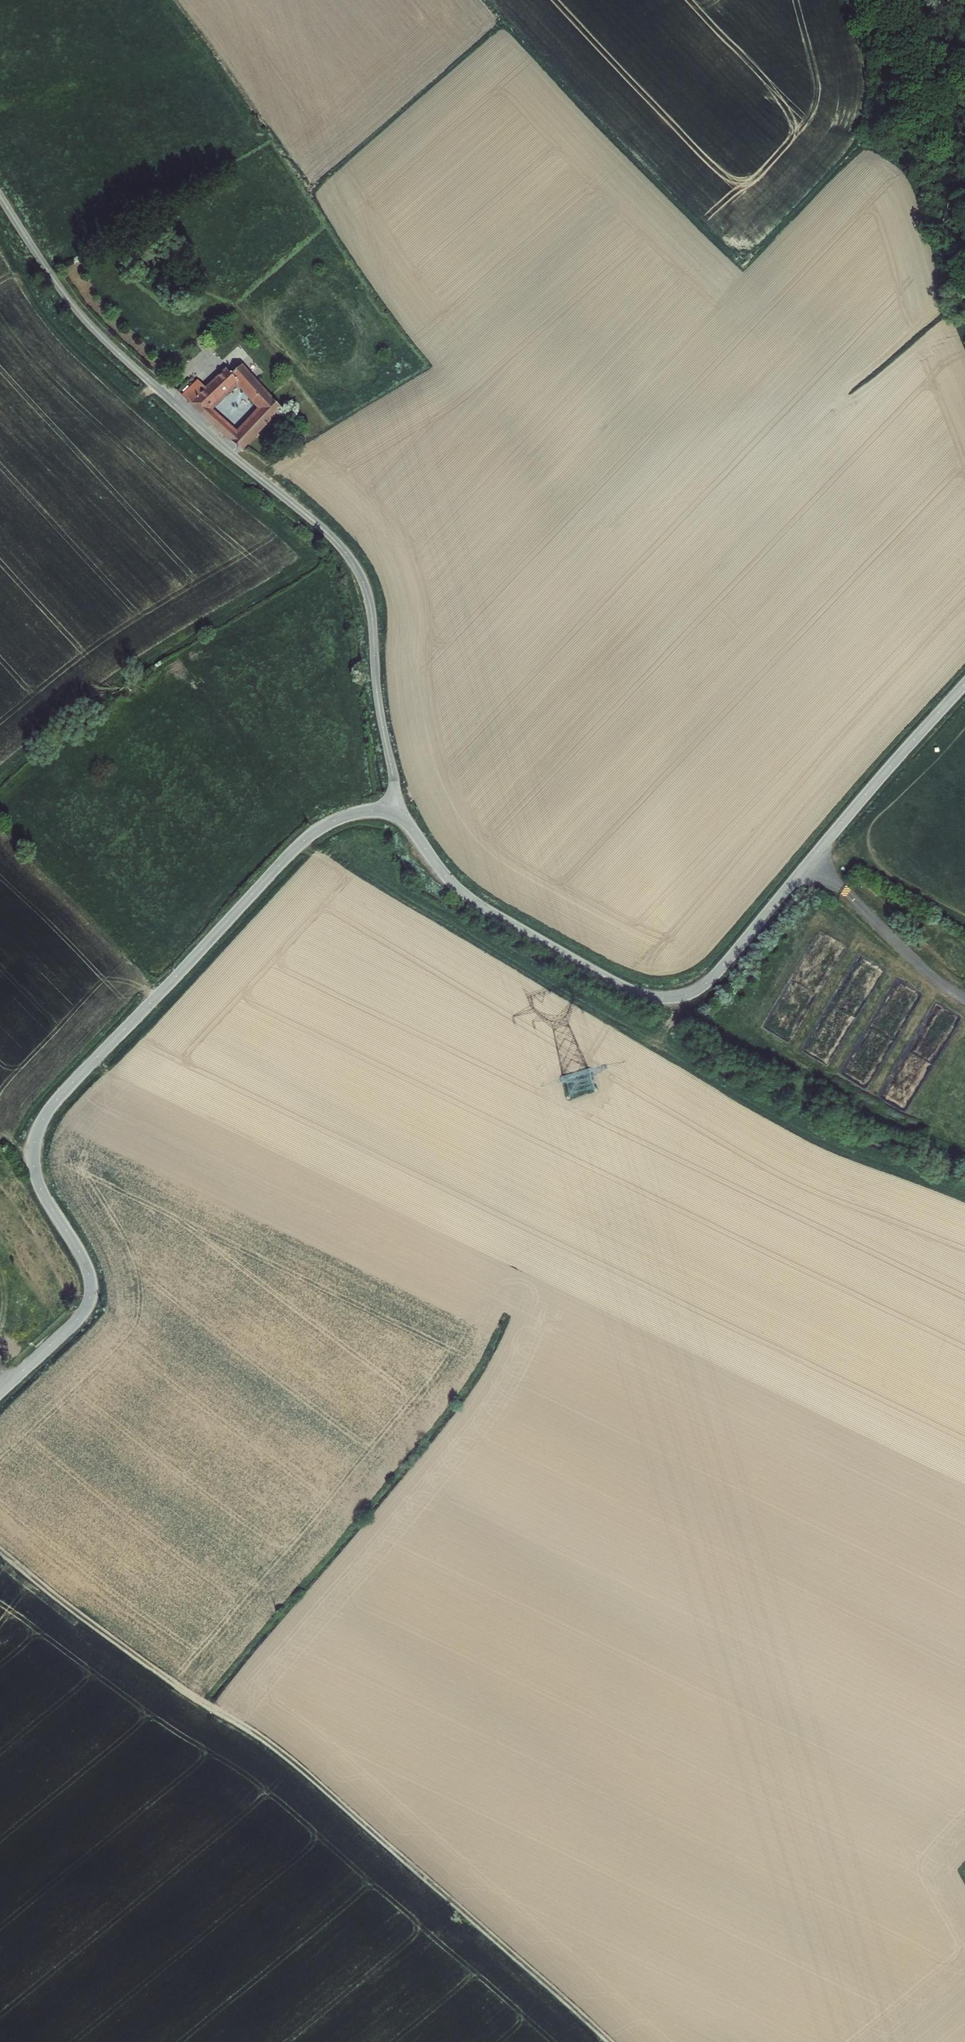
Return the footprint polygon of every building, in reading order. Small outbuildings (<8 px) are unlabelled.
[(210,423),(212,421),(203,411),(237,379),(268,412),(236,442),(225,430),(220,435),(239,455),(283,413),(242,369),(231,380),(225,374),(207,392),(198,382),(184,396),(210,423)] [(220,435),(225,430),(212,421),(210,423),(220,435)]
